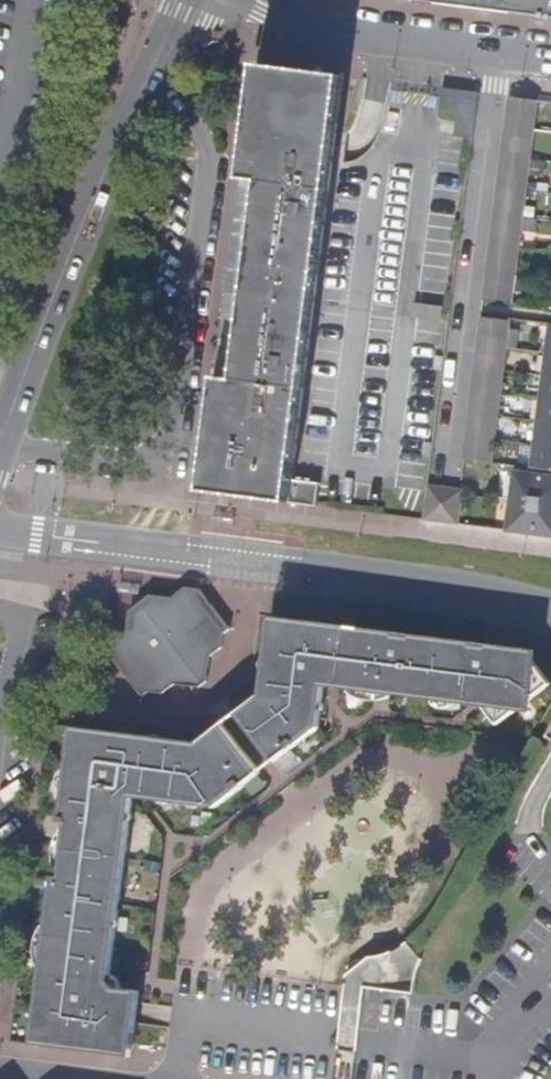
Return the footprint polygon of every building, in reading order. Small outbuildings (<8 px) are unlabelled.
[(409,1),(550,20),(550,0),(410,0),(409,1)] [(255,84),(244,168),(237,228),(228,292),(315,303),(344,77),(270,68),(258,67),(255,84)] [(476,121),(479,94),(440,89),(438,107),(457,110),(456,118),(468,120),(476,121)] [(538,102),(506,98),(481,298),(513,303),(538,102)] [(202,491),(314,505),(318,482),(292,479),(315,303),(228,292),(215,391),(212,417),(205,466),(202,491)] [(461,459),(464,460),(493,463),(511,320),(479,316),(461,459)] [(549,324),(530,468),(550,470),(550,325),(549,324)] [(506,530),(550,535),(550,476),(514,471),(506,530)] [(463,488),(429,484),(424,519),(459,524),(463,488)] [(232,629),(201,589),(186,587),(169,602),(152,601),(136,614),(135,626),(115,642),(113,657),(145,698),(151,692),(164,694),(174,684),(200,687),(209,680),(211,657),(224,646),(225,634),(232,629)] [(272,616),(270,616),(259,696),(236,714),(274,762),(319,728),(325,687),(485,708),(497,725),(550,684),(524,649),(272,616)] [(197,744),(73,726),(60,824),(66,825),(59,877),(54,877),(33,1033),(44,1045),(118,1055),(134,1045),(136,1025),(141,991),(116,988),(110,980),(134,797),(214,807),(260,772),(222,724),(197,744)] [(367,989),(417,995),(417,984),(418,976),(419,970),(423,961),(408,943),(400,950),(392,953),(382,957),(368,959),(348,975),(346,985),(344,1005),(365,1007),(367,989)]
